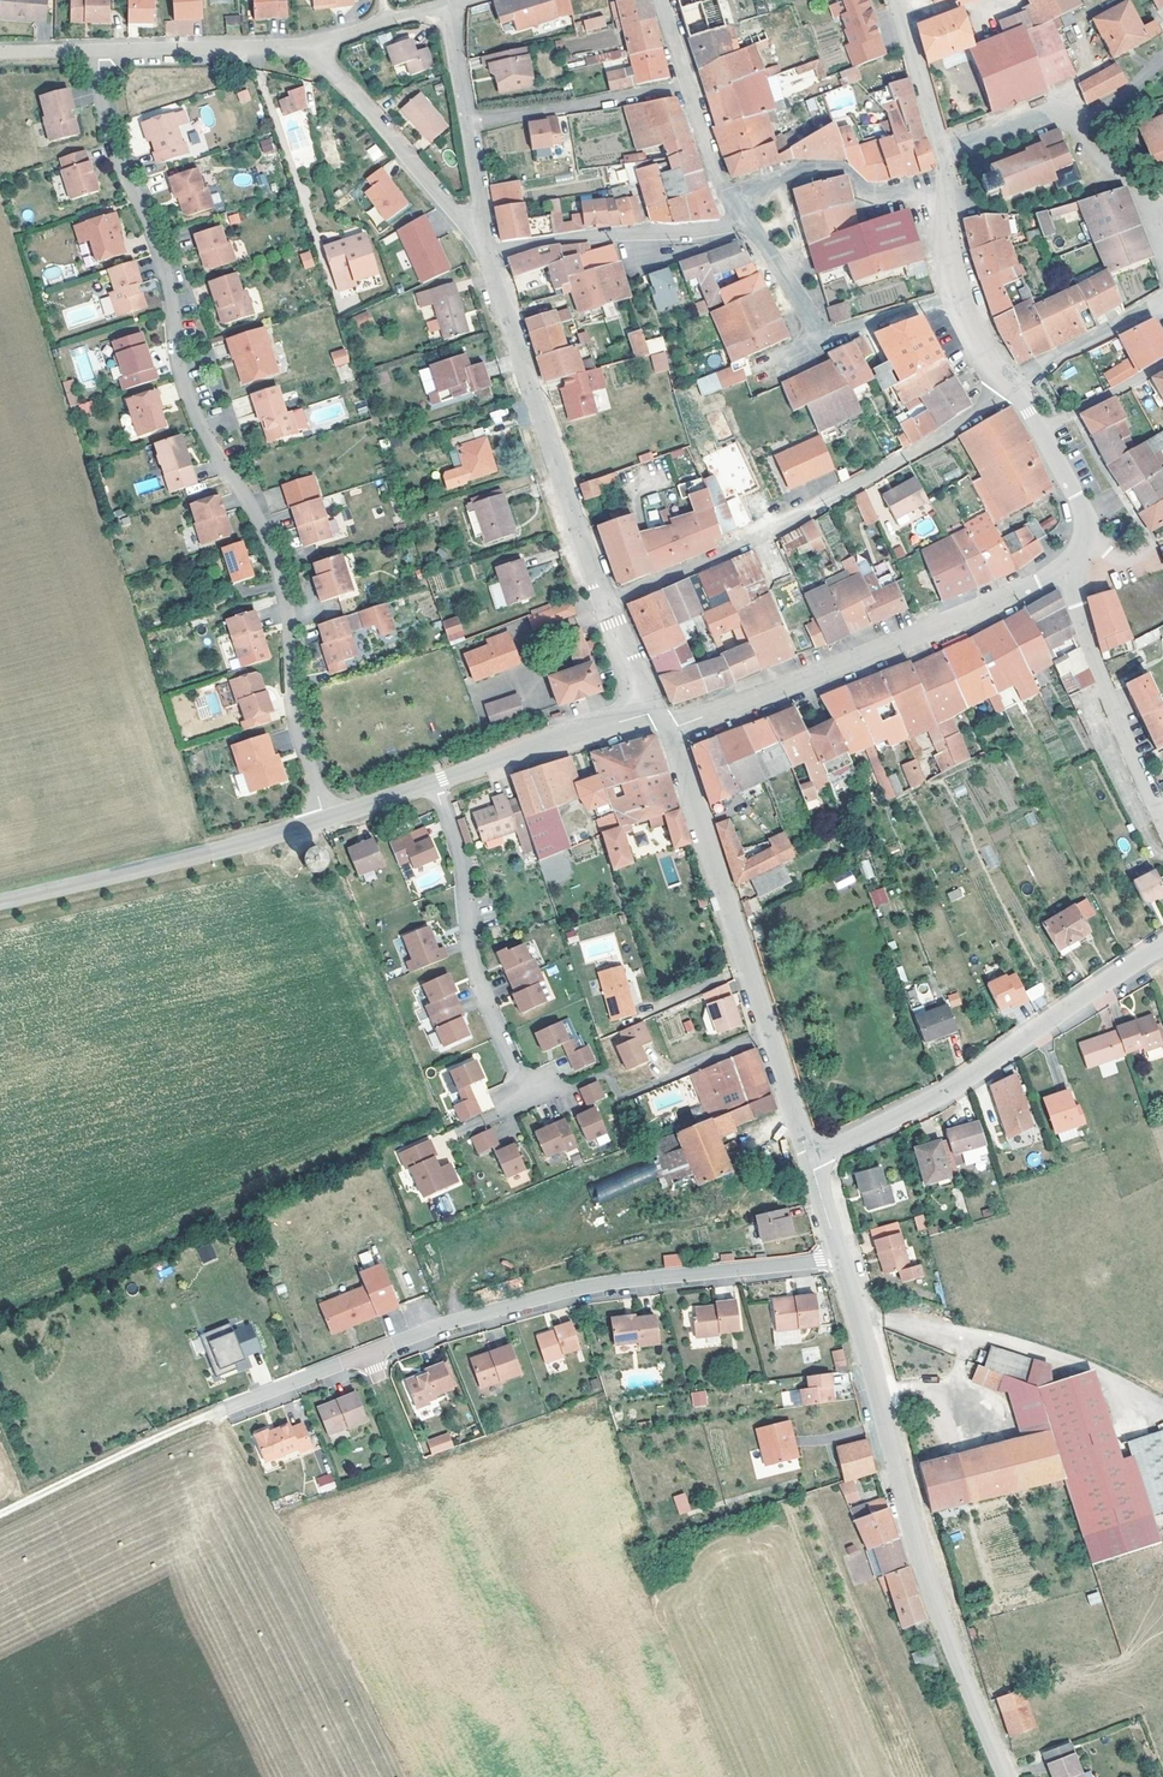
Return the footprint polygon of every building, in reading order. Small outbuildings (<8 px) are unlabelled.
[(43,13),(44,0),(0,0),(0,12),(43,13)] [(95,8),(111,8),(111,0),(69,0),(69,9),(95,8)] [(128,12),(153,12),(153,0),(128,0),(128,12)] [(175,12),(202,10),(202,0),(174,0),(175,12)] [(284,0),(251,0),(253,21),(269,20),(286,19),(284,0)] [(311,7),(329,5),(333,5),(333,8),(352,6),(352,0),(310,0),(311,7)] [(490,1),(497,24),(509,20),(512,30),(554,17),(550,0),(494,0),(490,1)] [(554,17),(568,13),(565,0),(550,0),(554,17)] [(643,0),(618,0),(607,2),(614,28),(650,20),(643,0)] [(685,38),(721,27),(713,0),(673,0),(685,38)] [(725,26),(730,24),(723,0),(713,0),(721,27),(725,26)] [(842,13),(865,7),(863,0),(838,0),(842,13)] [(1039,21),(1040,23),(1048,18),(1077,3),(1075,0),(1028,0),(1039,21)] [(1157,30),(1150,17),(1138,23),(1125,0),(1119,0),(1089,16),(1109,56),(1157,30)] [(1156,8),(1162,5),(1162,0),(1152,0),(1156,8)] [(867,12),(865,7),(842,13),(836,14),(842,30),(839,31),(844,45),(840,46),(848,67),(878,55),(871,38),(872,38),(867,25),(866,19),(867,19),(865,12),(867,12)] [(959,8),(937,16),(915,25),(925,62),(965,46),(965,47),(971,45),(959,8)] [(225,25),(240,24),(239,14),(225,15),(225,25)] [(580,21),(582,32),(603,26),(600,16),(580,21)] [(1041,83),(1072,71),(1048,18),(1040,23),(1039,21),(1022,29),(1041,83)] [(654,35),(650,20),(614,28),(614,31),(621,30),(627,55),(658,48),(654,35)] [(731,44),(725,26),(721,27),(685,38),(691,55),(695,69),(714,58),(733,51),(731,44)] [(1041,83),(1022,29),(1021,27),(971,45),(965,47),(989,110),(1043,88),(1041,83)] [(761,39),(764,38),(762,32),(731,44),(733,51),(750,44),(761,39)] [(393,67),(403,63),(405,63),(409,75),(431,67),(423,47),(413,51),(409,39),(386,46),(393,67)] [(761,39),(750,44),(753,51),(764,46),(761,39)] [(750,44),(733,51),(714,58),(695,69),(699,81),(703,93),(759,70),(753,51),(750,44)] [(525,72),(519,48),(480,57),(482,66),(486,66),(487,71),(489,73),(490,73),(495,72),(496,78),(492,79),(495,91),(522,86),(519,73),(525,72)] [(661,64),(658,48),(627,55),(630,68),(634,84),(664,77),(661,64)] [(587,62),(621,56),(620,51),(586,56),(587,62)] [(824,75),(817,57),(792,67),(795,73),(812,67),(817,78),(824,75)] [(1113,60),(1075,82),(1083,101),(1123,78),(1113,60)] [(774,65),(759,70),(762,78),(777,72),(774,65)] [(853,79),(848,67),(842,69),(844,75),(847,82),(853,79)] [(634,84),(630,68),(621,70),(625,86),(634,84)] [(625,86),(621,70),(603,74),(607,90),(625,86)] [(762,78),(759,70),(703,93),(709,110),(714,125),(764,112),(771,110),(773,110),(762,78)] [(238,83),(251,80),(249,71),(236,74),(238,83)] [(909,94),(905,77),(885,83),(886,87),(867,93),(884,111),(895,107),(899,117),(913,112),(909,94)] [(47,139),(77,131),(62,81),(34,88),(47,139)] [(790,89),(788,82),(777,87),(781,96),(792,92),(790,89)] [(246,91),(238,94),(240,103),(249,100),(246,91)] [(287,96),(288,99),(293,111),(307,106),(302,91),(287,96)] [(436,117),(421,101),(413,92),(395,108),(419,135),(420,135),(425,140),(438,128),(432,121),(436,117)] [(815,97),(805,99),(808,111),(818,109),(815,97)] [(670,98),(620,106),(628,135),(677,116),(670,98)] [(293,111),(288,99),(277,103),(282,115),(293,111)] [(172,110),(176,121),(186,119),(183,107),(172,110)] [(932,166),(913,112),(899,117),(895,107),(884,111),(887,120),(876,123),(887,137),(891,136),(903,174),(918,170),(932,166)] [(176,121),(172,110),(172,109),(143,117),(147,131),(150,130),(154,144),(151,145),(154,156),(185,147),(182,136),(180,136),(176,121)] [(769,139),(764,112),(714,125),(709,125),(715,143),(721,157),(749,148),(769,142),(769,139)] [(1135,125),(1161,185),(1162,184),(1162,113),(1135,125)] [(681,127),(677,116),(628,135),(632,150),(660,142),(665,157),(688,147),(681,127)] [(552,117),(543,118),(543,122),(524,125),(527,148),(556,143),(552,117)] [(844,157),(833,129),(829,120),(821,125),(797,140),(781,149),(791,157),(812,157),(844,157)] [(855,149),(847,125),(833,129),(844,157),(847,161),(865,176),(887,179),(875,142),(855,149)] [(789,127),(769,139),(769,142),(771,155),(781,149),(797,140),(789,127)] [(1022,148),(1024,154),(988,165),(991,173),(979,177),(984,192),(987,190),(989,194),(998,191),(1000,197),(1035,183),(1035,184),(1053,178),(1055,183),(1053,183),(1054,187),(1058,185),(1058,184),(1073,178),(1074,180),(1078,178),(1076,174),(1075,175),(1069,161),(1068,161),(1056,127),(1038,137),(1040,143),(1022,148)] [(192,145),(200,143),(197,131),(189,133),(192,145)] [(891,136),(887,137),(875,142),(887,179),(896,176),(903,174),(891,136)] [(271,137),(260,141),(264,154),(275,150),(271,137)] [(791,157),(781,149),(771,155),(769,142),(749,148),(756,167),(765,164),(791,157)] [(84,144),(57,152),(69,194),(97,187),(84,144)] [(366,151),(375,162),(384,155),(375,144),(366,151)] [(698,174),(688,147),(665,157),(670,169),(674,182),(698,174)] [(756,167),(749,148),(721,157),(728,176),(756,167)] [(619,156),(620,164),(642,160),(641,152),(619,156)] [(660,162),(654,164),(657,173),(663,171),(660,162)] [(197,164),(169,172),(175,192),(179,190),(184,210),(211,203),(205,180),(202,181),(197,164)] [(674,182),(670,169),(663,171),(657,173),(654,164),(634,170),(633,166),(624,169),(629,185),(638,182),(645,205),(662,201),(703,189),(698,174),(674,182)] [(408,207),(380,171),(366,181),(372,189),(365,195),(387,223),(408,207)] [(264,173),(256,176),(260,186),(268,183),(264,173)] [(848,202),(843,173),(790,189),(795,203),(799,217),(848,202)] [(515,181),(488,185),(493,208),(520,203),(515,181)] [(623,185),(608,188),(611,198),(612,201),(625,198),(626,198),(623,185)] [(1076,200),(1079,208),(1092,241),(1137,224),(1130,207),(1121,185),(1076,200)] [(715,220),(703,189),(662,201),(670,223),(691,222),(715,220)] [(548,216),(550,224),(552,235),(566,233),(572,233),(584,231),(584,227),(580,204),(578,195),(545,201),(548,216)] [(630,197),(626,198),(625,198),(632,224),(638,223),(630,197)] [(619,224),(612,201),(611,198),(580,204),(584,227),(594,225),(594,223),(602,221),(603,224),(606,223),(607,226),(619,224)] [(632,224),(625,198),(612,201),(619,224),(620,226),(632,224)] [(1076,200),(1047,208),(1049,217),(1079,208),(1076,200)] [(670,223),(662,201),(645,205),(651,222),(657,222),(670,223)] [(807,244),(853,225),(851,215),(848,202),(799,217),(807,244)] [(524,219),(520,203),(493,208),(497,227),(500,242),(527,238),(524,219)] [(109,219),(117,217),(114,208),(73,219),(78,237),(89,234),(95,255),(121,248),(115,226),(111,227),(109,219)] [(903,209),(853,225),(807,244),(815,272),(844,263),(850,282),(871,276),(878,274),(902,266),(921,260),(903,209)] [(1033,212),(1043,236),(1052,232),(1042,210),(1033,212)] [(231,225),(241,222),(238,212),(228,216),(231,225)] [(1007,227),(1003,213),(981,214),(961,218),(965,234),(969,248),(1006,236),(1010,235),(1010,234),(1007,227)] [(422,283),(448,270),(422,216),(396,230),(422,283)] [(552,235),(550,224),(548,216),(524,219),(527,238),(552,235)] [(111,227),(115,226),(119,225),(117,217),(109,219),(111,227)] [(224,238),(221,239),(216,221),(193,227),(199,247),(202,246),(206,260),(228,254),(224,238)] [(1021,230),(1018,223),(1007,227),(1010,234),(1021,230)] [(1137,224),(1092,241),(1104,269),(1106,268),(1106,270),(1148,253),(1143,241),(1137,224)] [(1017,263),(1006,236),(969,248),(975,265),(979,278),(995,272),(1017,263)] [(353,288),(352,285),(375,277),(361,238),(323,252),(337,294),(353,288)] [(587,252),(584,243),(558,246),(561,259),(576,254),(587,252)] [(736,243),(702,255),(709,275),(747,261),(741,253),(736,243)] [(617,262),(611,245),(591,250),(587,252),(576,254),(581,272),(588,270),(617,262)] [(507,269),(510,278),(546,266),(561,259),(558,246),(539,249),(504,260),(507,269)] [(309,250),(299,254),(305,269),(315,265),(309,250)] [(576,254),(561,259),(546,266),(552,290),(558,288),(560,287),(560,285),(567,283),(566,276),(581,272),(576,254)] [(144,299),(141,289),(139,289),(136,279),(139,278),(141,278),(134,255),(107,263),(114,285),(109,287),(116,311),(142,303),(144,299)] [(687,260),(676,264),(682,281),(695,277),(704,301),(691,306),(695,317),(705,313),(703,308),(718,301),(715,290),(709,275),(702,255),(687,260)] [(924,270),(921,260),(902,266),(905,276),(924,270)] [(715,290),(753,273),(747,261),(709,275),(715,290)] [(621,273),(617,262),(588,270),(599,306),(604,318),(615,315),(610,302),(628,297),(621,273)] [(44,270),(49,284),(62,279),(58,266),(44,270)] [(676,300),(665,267),(655,271),(645,275),(649,285),(651,289),(647,291),(653,308),(676,300)] [(219,304),(216,306),(220,316),(224,319),(253,310),(245,285),(240,286),(235,268),(207,276),(213,296),(216,295),(219,304)] [(1104,269),(1075,285),(1085,303),(1086,305),(1089,303),(1092,316),(1111,304),(1115,312),(1122,308),(1106,270),(1106,268),(1104,269)] [(599,306),(588,270),(581,272),(566,276),(567,283),(570,292),(576,314),(599,306)] [(755,272),(753,273),(715,290),(718,301),(720,306),(761,286),(758,279),(755,272)] [(995,272),(979,278),(986,299),(992,317),(1012,307),(1006,295),(995,272)] [(878,274),(871,276),(873,283),(880,280),(878,274)] [(830,280),(819,284),(826,307),(837,304),(830,280)] [(464,333),(458,315),(461,314),(451,282),(427,290),(428,292),(415,296),(419,308),(431,304),(443,340),(464,333)] [(570,292),(567,283),(560,285),(560,287),(558,288),(560,295),(570,292)] [(1085,303),(1075,285),(1034,304),(1033,305),(1052,344),(1070,335),(1083,329),(1079,307),(1085,303)] [(776,318),(761,286),(720,306),(708,311),(723,344),(776,318)] [(1031,298),(1027,287),(1019,290),(1025,301),(1031,298)] [(1033,305),(1034,304),(1031,298),(1025,301),(1012,307),(1030,354),(1039,350),(1052,344),(1033,305)] [(843,302),(837,304),(826,307),(831,324),(849,319),(843,302)] [(1012,307),(992,317),(995,326),(1014,361),(1030,354),(1012,307)] [(553,313),(523,320),(527,332),(556,324),(553,313)] [(458,315),(464,333),(466,332),(461,314),(458,315)] [(895,324),(872,332),(887,360),(873,368),(877,375),(886,371),(893,385),(941,358),(918,315),(895,324)] [(366,316),(353,323),(355,327),(358,333),(372,326),(366,316)] [(1117,334),(1130,361),(1135,370),(1162,354),(1162,341),(1160,335),(1150,317),(1117,334)] [(781,327),(776,318),(723,344),(731,361),(732,362),(737,359),(745,356),(784,337),(785,337),(781,327)] [(243,374),(248,377),(273,368),(275,364),(261,322),(224,334),(231,355),(233,354),(235,360),(238,360),(243,374)] [(561,339),(556,324),(527,332),(531,345),(535,356),(564,348),(561,339)] [(115,374),(118,386),(155,374),(151,361),(148,362),(139,328),(107,337),(110,347),(107,350),(110,358),(114,359),(118,373),(115,374)] [(626,334),(633,359),(647,355),(638,329),(626,334)] [(208,335),(210,339),(218,336),(224,334),(223,330),(208,335)] [(580,344),(589,341),(585,331),(576,334),(580,344)] [(576,335),(561,339),(564,348),(565,350),(573,348),(580,346),(576,335)] [(825,353),(829,359),(854,400),(858,398),(860,396),(858,392),(855,385),(872,378),(860,359),(870,353),(860,336),(840,346),(835,348),(825,353)] [(341,345),(327,349),(331,361),(344,356),(341,345)] [(579,367),(573,348),(565,350),(564,348),(535,356),(539,368),(544,382),(562,378),(581,373),(579,367)] [(665,351),(650,355),(654,373),(670,369),(665,351)] [(233,354),(231,355),(239,379),(248,377),(243,374),(238,360),(235,360),(233,354)] [(459,372),(467,369),(463,356),(454,359),(459,372)] [(749,370),(746,360),(745,356),(737,359),(742,373),(749,370)] [(347,358),(336,362),(340,374),(351,370),(347,358)] [(644,358),(631,361),(635,376),(648,373),(644,358)] [(946,366),(941,358),(893,385),(892,385),(903,403),(918,395),(952,377),(946,366)] [(459,372),(454,359),(441,363),(439,362),(436,363),(436,366),(413,374),(425,409),(488,386),(481,365),(467,369),(459,372)] [(744,380),(742,373),(737,359),(732,362),(731,361),(729,361),(728,363),(727,365),(727,367),(728,370),(694,382),(700,395),(744,380)] [(856,402),(854,400),(829,359),(814,366),(798,374),(779,383),(790,410),(803,404),(815,430),(860,409),(856,402)] [(1102,389),(1135,370),(1130,361),(1098,380),(1102,389)] [(386,364),(376,366),(379,382),(388,381),(386,364)] [(591,364),(579,367),(581,373),(593,369),(591,364)] [(1063,370),(1065,378),(1077,374),(1075,366),(1063,370)] [(602,367),(593,369),(581,373),(562,378),(564,386),(559,388),(563,398),(567,397),(569,405),(566,407),(569,418),(595,411),(588,390),(606,387),(602,367)] [(1162,394),(1162,369),(1150,376),(1154,385),(1160,396),(1162,394)] [(886,371),(877,375),(875,376),(878,382),(883,390),(892,385),(893,385),(886,371)] [(70,375),(61,378),(64,389),(71,387),(74,386),(70,375)] [(875,376),(872,378),(855,385),(858,392),(878,382),(875,376)] [(959,389),(952,377),(918,395),(922,402),(926,409),(936,426),(969,405),(959,389)] [(265,424),(263,425),(266,437),(295,428),(289,406),(284,408),(275,379),(249,387),(258,416),(260,416),(262,415),(265,424)] [(71,387),(64,389),(68,402),(75,400),(71,387)] [(158,404),(153,387),(126,395),(133,420),(135,419),(138,430),(162,424),(156,405),(158,404)] [(1122,416),(1113,395),(1078,414),(1082,421),(1089,434),(1120,418),(1122,416)] [(78,405),(81,416),(95,412),(92,401),(78,405)] [(1006,405),(957,434),(976,466),(1027,439),(1006,405)] [(936,426),(926,409),(911,417),(921,435),(936,426)] [(921,435),(911,417),(898,424),(905,437),(908,443),(916,438),(921,435)] [(1105,462),(1125,450),(1118,436),(1127,431),(1120,418),(1089,434),(1095,445),(1105,462)] [(820,432),(825,441),(840,435),(836,425),(820,432)] [(1154,432),(1143,439),(1150,451),(1162,444),(1162,429),(1162,428),(1154,432)] [(176,431),(151,438),(155,452),(152,452),(156,464),(158,463),(163,481),(190,474),(176,431)] [(468,478),(494,470),(483,438),(474,441),(470,431),(447,439),(451,449),(456,447),(463,465),(447,470),(445,474),(449,488),(466,482),(468,478)] [(1118,436),(1125,450),(1134,444),(1127,431),(1118,436)] [(773,456),(788,488),(832,467),(818,436),(773,456)] [(901,447),(908,443),(905,437),(898,440),(901,447)] [(1027,439),(976,466),(981,473),(1005,513),(1051,490),(1040,466),(1034,452),(1027,439)] [(1150,451),(1143,439),(1134,444),(1125,450),(1105,462),(1111,472),(1123,490),(1159,466),(1150,451)] [(736,442),(718,450),(730,479),(739,475),(746,489),(755,485),(736,442)] [(638,455),(640,463),(653,459),(651,451),(638,455)] [(1161,465),(1159,466),(1123,490),(1129,498),(1137,511),(1162,495),(1162,469),(1161,465)] [(842,466),(834,470),(834,471),(838,480),(847,476),(842,466)] [(614,471),(593,479),(596,489),(617,481),(614,471)] [(287,503),(290,502),(312,494),(305,472),(280,480),(287,503)] [(1005,513),(981,473),(969,480),(985,510),(988,516),(991,521),(1006,515),(1005,513)] [(710,475),(699,480),(719,534),(729,529),(710,475)] [(927,495),(915,476),(896,487),(898,490),(884,498),(894,514),(904,508),(927,495)] [(156,477),(134,484),(136,493),(159,487),(156,477)] [(719,534),(699,480),(698,478),(676,486),(681,498),(688,496),(694,511),(670,520),(666,510),(658,512),(663,527),(637,536),(650,572),(715,544),(712,538),(719,535),(719,534)] [(593,479),(579,485),(584,500),(599,494),(596,489),(593,479)] [(882,495),(884,498),(898,490),(896,487),(882,495)] [(863,488),(852,494),(865,521),(876,516),(863,488)] [(188,498),(192,516),(190,516),(192,524),(194,524),(198,538),(226,530),(214,491),(188,498)] [(657,492),(645,496),(648,506),(660,501),(657,492)] [(301,527),(298,530),(302,542),(330,533),(318,493),(312,494),(290,502),(296,522),(299,521),(301,527)] [(472,504),(473,509),(481,513),(486,527),(482,533),(485,543),(510,535),(506,525),(511,524),(501,494),(472,504)] [(1137,511),(1141,517),(1148,528),(1162,520),(1162,495),(1137,511)] [(904,508),(894,514),(898,521),(908,515),(904,508)] [(473,509),(482,533),(486,527),(481,513),(473,509)] [(985,510),(965,521),(968,526),(988,516),(985,510)] [(629,514),(596,524),(608,560),(617,585),(650,572),(637,536),(629,514)] [(1040,521),(1044,530),(1058,524),(1054,515),(1040,521)] [(988,516),(968,526),(993,577),(1003,572),(1015,567),(1008,553),(999,537),(991,521),(988,516)] [(1021,523),(1022,525),(1032,538),(1034,536),(1035,537),(1044,532),(1033,517),(1021,523)] [(333,535),(339,533),(334,519),(328,521),(333,535)] [(806,523),(800,527),(806,540),(813,537),(806,523)] [(514,533),(511,524),(506,525),(510,535),(514,533)] [(1008,553),(1032,538),(1022,525),(999,537),(1008,553)] [(968,526),(952,534),(976,584),(985,580),(993,577),(968,526)] [(800,527),(788,533),(794,546),(806,540),(800,527)] [(788,533),(778,538),(784,551),(794,546),(788,533)] [(976,584),(952,534),(921,549),(940,597),(959,590),(976,584)] [(1008,553),(1015,567),(1028,557),(1041,546),(1035,537),(1034,536),(1032,538),(1008,553)] [(248,575),(237,537),(216,544),(227,581),(248,575)] [(892,549),(898,559),(906,555),(901,544),(892,549)] [(340,548),(311,558),(314,570),(317,579),(314,580),(318,593),(351,584),(340,548)] [(753,548),(714,566),(725,590),(763,577),(758,566),(760,565),(753,548)] [(525,581),(528,580),(521,559),(494,568),(507,605),(530,597),(525,581)] [(844,565),(850,576),(860,571),(854,560),(844,565)] [(887,565),(872,572),(881,590),(896,583),(894,579),(887,565)] [(714,566),(695,573),(707,598),(725,590),(714,566)] [(860,571),(850,576),(828,586),(848,631),(861,626),(872,621),(865,606),(875,602),(863,577),(860,571)] [(881,590),(872,572),(863,577),(875,602),(865,606),(872,621),(889,613),(904,607),(906,606),(896,583),(881,590)] [(734,610),(735,609),(768,591),(765,583),(763,577),(725,590),(730,601),(734,610)] [(696,602),(685,578),(659,589),(675,622),(676,625),(677,624),(700,615),(702,614),(696,602)] [(525,581),(530,597),(534,596),(528,580),(525,581)] [(826,583),(803,594),(815,619),(824,641),(825,642),(836,637),(848,631),(828,586),(826,583)] [(1129,635),(1110,587),(1085,596),(1089,610),(1092,620),(1093,620),(1098,639),(1100,650),(1129,635)] [(1050,592),(1023,607),(1050,660),(1077,645),(1071,626),(1056,588),(1050,592)] [(675,622),(659,589),(626,602),(635,624),(641,636),(675,622)] [(730,601),(725,590),(707,598),(696,602),(702,614),(730,601)] [(793,653),(768,591),(735,609),(740,623),(748,642),(749,642),(759,668),(773,662),(793,653)] [(383,599),(320,619),(325,638),(322,639),(328,660),(352,652),(349,642),(352,641),(347,627),(371,620),(375,622),(378,631),(392,626),(383,599)] [(570,601),(529,617),(533,629),(574,612),(570,601)] [(740,623),(735,609),(734,610),(730,601),(702,614),(700,615),(710,636),(732,626),(740,623)] [(252,626),(255,625),(249,605),(221,614),(236,663),(264,654),(258,634),(255,633),(252,626)] [(1050,660),(1023,607),(1013,613),(1001,620),(1028,672),(1038,667),(1050,660)] [(456,617),(440,623),(444,634),(459,628),(456,617)] [(804,624),(814,645),(824,641),(815,619),(804,624)] [(982,630),(969,637),(995,691),(1010,682),(1028,672),(1001,620),(982,630)] [(685,641),(677,624),(676,625),(675,622),(641,636),(645,646),(650,656),(685,641)] [(748,642),(740,623),(732,626),(740,645),(748,642)] [(1157,627),(1132,641),(1137,649),(1161,636),(1157,627)] [(462,636),(459,628),(444,634),(447,641),(462,636)] [(474,680),(498,670),(493,657),(513,648),(507,632),(487,640),(489,645),(464,655),(474,680)] [(574,655),(586,651),(582,637),(569,641),(574,655)] [(941,650),(968,706),(987,695),(995,691),(969,637),(960,641),(949,646),(941,650)] [(659,676),(696,665),(685,641),(650,656),(659,676)] [(749,642),(748,642),(740,645),(719,655),(721,657),(722,656),(731,680),(744,674),(759,668),(749,642)] [(1092,681),(1077,645),(1050,660),(1067,693),(1092,681)] [(519,662),(513,648),(493,657),(498,670),(519,662)] [(595,648),(586,651),(589,660),(598,657),(595,648)] [(968,706),(941,650),(911,663),(936,722),(948,716),(968,706)] [(590,663),(586,651),(574,655),(570,656),(574,669),(590,663)] [(722,656),(721,657),(696,665),(705,691),(718,686),(732,682),(731,680),(722,656)] [(936,722),(911,663),(909,660),(892,666),(878,671),(904,737),(936,722)] [(599,690),(590,663),(574,669),(549,677),(557,704),(579,697),(599,690)] [(273,705),(267,684),(266,685),(260,664),(230,673),(236,696),(238,696),(243,713),(267,707),(273,705)] [(705,691),(696,665),(659,676),(670,702),(705,691)] [(1052,692),(1038,667),(1028,672),(1034,685),(1041,698),(1052,692)] [(1161,703),(1144,669),(1123,680),(1131,696),(1139,714),(1161,703)] [(859,678),(844,684),(871,741),(884,735),(888,743),(904,737),(878,671),(859,678)] [(1028,672),(1010,682),(1016,695),(1034,685),(1028,672)] [(871,741),(844,684),(830,690),(819,695),(830,718),(832,722),(845,751),(871,741)] [(1003,706),(995,691),(987,695),(994,711),(1003,706)] [(482,706),(490,727),(524,715),(516,693),(482,706)] [(1139,714),(1155,747),(1162,742),(1162,707),(1161,703),(1139,714)] [(780,711),(767,717),(788,766),(801,760),(813,788),(827,781),(823,771),(820,762),(805,733),(804,730),(792,706),(780,711)] [(267,707),(243,713),(241,714),(244,724),(270,716),(267,707)] [(955,732),(948,716),(936,722),(943,738),(955,732)] [(788,766),(767,717),(741,726),(762,778),(788,766)] [(832,722),(830,718),(804,730),(805,733),(832,722)] [(832,722),(805,733),(820,762),(823,771),(849,760),(845,751),(832,722)] [(718,734),(713,736),(737,790),(762,778),(741,726),(736,728),(718,734)] [(280,774),(277,760),(270,762),(267,750),(270,749),(264,730),(227,740),(234,767),(237,766),(242,784),(280,774)] [(967,757),(955,732),(943,738),(954,763),(967,757)] [(655,734),(619,744),(624,760),(628,758),(635,778),(666,769),(662,754),(655,734)] [(737,790),(713,736),(690,745),(709,804),(737,790)] [(913,739),(908,741),(911,749),(917,746),(913,739)] [(590,752),(597,775),(599,774),(604,787),(608,786),(635,778),(628,758),(624,760),(619,744),(607,748),(590,752)] [(273,748),(270,749),(267,750),(270,762),(277,760),(273,748)] [(887,797),(894,794),(883,769),(876,753),(869,756),(887,797)] [(578,781),(569,754),(551,760),(566,801),(580,797),(575,783),(578,781)] [(902,763),(912,787),(925,779),(915,757),(902,763)] [(566,801),(551,760),(511,774),(519,797),(525,815),(525,816),(543,810),(566,801)] [(849,760),(823,771),(827,781),(828,782),(854,771),(849,760)] [(883,769),(894,794),(902,790),(891,765),(883,769)] [(635,778),(608,786),(617,815),(647,804),(675,796),(673,789),(671,784),(666,769),(635,778)] [(597,775),(578,781),(575,783),(580,797),(588,809),(608,802),(604,787),(599,774),(597,775)] [(523,816),(525,815),(519,797),(507,801),(504,794),(493,797),(495,806),(473,813),(482,840),(516,829),(519,838),(529,835),(523,816)] [(679,808),(675,796),(647,804),(617,815),(621,826),(628,824),(656,815),(664,813),(679,808)] [(681,814),(679,808),(664,813),(666,818),(668,823),(682,819),(681,814)] [(557,852),(543,810),(525,816),(525,815),(523,816),(529,835),(538,860),(557,852)] [(616,828),(612,812),(602,816),(607,831),(616,828)] [(463,816),(458,817),(467,844),(472,842),(463,816)] [(779,861),(794,854),(785,832),(777,835),(741,848),(728,818),(715,822),(736,883),(749,876),(779,861)] [(621,826),(616,828),(607,831),(602,833),(613,868),(633,861),(623,833),(630,830),(628,824),(621,826)] [(670,832),(675,846),(690,841),(685,828),(670,832)] [(411,834),(390,842),(399,864),(410,859),(413,868),(439,858),(431,839),(415,845),(411,834)] [(348,849),(358,874),(384,864),(374,838),(348,849)] [(314,842),(311,844),(308,846),(307,850),(306,853),(307,857),(309,860),(312,862),(315,863),(319,863),(322,862),(325,860),(327,857),(328,853),(328,850),(326,847),(324,844),(321,842),(317,842),(314,842)] [(990,844),(978,850),(989,869),(1001,863),(990,844)] [(866,880),(875,877),(869,859),(860,862),(866,880)] [(779,861),(749,876),(758,894),(788,878),(779,861)] [(401,865),(403,876),(413,873),(410,863),(401,865)] [(1154,867),(1151,863),(1141,867),(1143,872),(1154,867)] [(1154,867),(1143,872),(1131,879),(1142,901),(1162,890),(1162,886),(1154,867)] [(838,890),(856,882),(850,869),(832,878),(838,890)] [(567,879),(566,870),(543,872),(544,881),(567,879)] [(869,893),(875,907),(889,901),(883,887),(869,893)] [(960,887),(946,892),(950,902),(964,896),(960,887)] [(741,903),(747,916),(761,910),(755,897),(741,903)] [(1079,942),(1076,936),(1088,928),(1073,903),(1042,923),(1060,953),(1079,942)] [(406,961),(410,971),(446,956),(442,945),(437,948),(427,924),(402,935),(411,958),(406,961)] [(569,943),(578,940),(575,930),(566,932),(569,943)] [(512,980),(539,968),(534,956),(531,957),(524,941),(508,949),(506,946),(498,950),(512,980)] [(624,982),(627,981),(622,964),(618,965),(624,982)] [(624,982),(618,965),(597,972),(613,1020),(637,1013),(627,981),(624,982)] [(539,968),(512,980),(517,991),(514,992),(523,1011),(548,1000),(539,982),(545,979),(539,968)] [(1016,970),(1007,974),(1018,997),(1019,1000),(1029,996),(1025,988),(1016,970)] [(430,1016),(457,1004),(453,993),(455,991),(447,972),(422,983),(430,1001),(425,1004),(430,1016)] [(1006,972),(987,981),(999,1006),(1010,1001),(1018,997),(1007,974),(1006,972)] [(746,1021),(731,979),(710,988),(714,1002),(723,1029),(746,1021)] [(1043,985),(1040,980),(1025,988),(1029,996),(1035,1009),(1046,1002),(1042,994),(1043,985)] [(955,991),(947,994),(950,1002),(959,999),(955,991)] [(714,1030),(723,1029),(714,1002),(711,1003),(708,1012),(714,1030)] [(957,1027),(947,1002),(914,1015),(923,1040),(957,1027)] [(457,1004),(430,1016),(444,1045),(468,1034),(460,1016),(463,1015),(457,1004)] [(1146,1008),(1109,1022),(1110,1024),(1119,1050),(1137,1042),(1139,1046),(1157,1039),(1146,1008)] [(564,1041),(577,1069),(596,1060),(588,1043),(579,1048),(574,1036),(570,1038),(561,1019),(536,1031),(545,1050),(564,1041)] [(643,1019),(622,1030),(627,1040),(619,1045),(631,1069),(650,1060),(642,1045),(653,1039),(643,1019)] [(687,1033),(695,1029),(690,1019),(682,1022),(687,1033)] [(1119,1050),(1110,1024),(1072,1037),(1081,1062),(1119,1050)] [(719,1110),(719,1111),(771,1091),(763,1070),(754,1046),(691,1072),(706,1115),(719,1110)] [(455,1103),(463,1119),(482,1111),(469,1084),(485,1076),(476,1058),(451,1069),(465,1099),(455,1103)] [(1101,1066),(1104,1077),(1118,1072),(1114,1061),(1101,1066)] [(987,1078),(1005,1129),(1028,1121),(1011,1069),(987,1078)] [(597,1079),(580,1087),(588,1104),(593,1101),(604,1096),(597,1079)] [(1076,1118),(1073,1105),(1068,1106),(1061,1084),(1035,1093),(1051,1140),(1067,1134),(1063,1122),(1076,1118)] [(1115,1085),(1101,1090),(1105,1102),(1119,1097),(1115,1085)] [(771,1092),(729,1109),(735,1122),(776,1105),(771,1092)] [(590,1109),(576,1115),(587,1140),(607,1131),(596,1106),(590,1109)] [(736,1126),(735,1122),(729,1109),(709,1117),(717,1134),(736,1126)] [(948,1150),(981,1139),(973,1114),(941,1125),(943,1133),(948,1150)] [(683,1147),(694,1173),(699,1182),(732,1168),(717,1134),(709,1117),(675,1131),(683,1147)] [(577,1145),(565,1118),(535,1131),(546,1156),(564,1147),(566,1150),(577,1145)] [(490,1127),(474,1134),(481,1151),(492,1146),(498,1144),(490,1127)] [(921,1178),(953,1168),(948,1150),(943,1133),(910,1144),(921,1178)] [(430,1136),(399,1149),(407,1166),(410,1164),(424,1194),(458,1179),(450,1160),(436,1166),(434,1161),(437,1160),(434,1154),(437,1153),(430,1136)] [(500,1149),(495,1152),(506,1176),(525,1167),(514,1143),(500,1149)] [(694,1173),(683,1147),(658,1158),(670,1184),(694,1173)] [(864,1210),(892,1201),(886,1183),(883,1184),(876,1164),(850,1173),(858,1198),(863,1196),(864,1201),(862,1201),(864,1210)] [(447,1194),(435,1200),(443,1217),(455,1211),(447,1194)] [(792,1230),(785,1204),(756,1212),(762,1238),(792,1230)] [(920,1210),(913,1212),(916,1225),(923,1223),(920,1210)] [(905,1268),(890,1220),(865,1228),(880,1276),(905,1268)] [(210,1243),(196,1249),(203,1264),(217,1257),(210,1243)] [(369,1243),(358,1247),(364,1262),(375,1257),(369,1243)] [(664,1267),(681,1266),(680,1253),(663,1254),(664,1267)] [(319,1297),(331,1326),(397,1299),(380,1257),(360,1265),(365,1278),(319,1297)] [(811,1287),(769,1292),(772,1322),(815,1317),(811,1287)] [(711,1300),(690,1302),(691,1313),(689,1314),(690,1330),(714,1327),(715,1326),(738,1323),(735,1293),(712,1295),(711,1300)] [(653,1309),(645,1310),(646,1318),(653,1317),(653,1309)] [(555,1323),(550,1325),(549,1321),(536,1326),(545,1352),(561,1347),(560,1344),(581,1337),(571,1310),(554,1316),(555,1323)] [(655,1338),(653,1317),(646,1318),(645,1310),(610,1314),(613,1340),(636,1338),(636,1340),(655,1338)] [(206,1340),(216,1367),(237,1359),(235,1354),(234,1350),(244,1347),(261,1341),(252,1316),(235,1322),(232,1313),(208,1321),(214,1338),(206,1340)] [(214,1338),(208,1321),(201,1324),(206,1340),(214,1338)] [(498,1342),(476,1351),(486,1377),(525,1363),(513,1332),(497,1338),(498,1342)] [(720,1336),(695,1338),(696,1347),(721,1345),(720,1336)] [(475,1347),(476,1351),(498,1342),(497,1338),(475,1347)] [(990,1340),(982,1361),(985,1362),(1034,1382),(1050,1377),(1045,1360),(990,1340)] [(841,1343),(832,1345),(837,1365),(846,1363),(841,1343)] [(446,1351),(428,1358),(430,1363),(421,1367),(420,1363),(409,1368),(419,1396),(456,1381),(446,1351)] [(972,1376),(981,1379),(985,1362),(982,1361),(976,1359),(972,1376)] [(1021,1432),(1048,1426),(1063,1472),(1082,1531),(1149,1507),(1132,1456),(1130,1451),(1120,1454),(1092,1366),(1050,1377),(1034,1382),(985,1362),(981,1379),(1009,1387),(1021,1432)] [(797,1382),(800,1398),(830,1394),(828,1378),(829,1378),(827,1366),(804,1369),(806,1381),(797,1382)] [(594,1372),(585,1375),(589,1384),(598,1381),(594,1372)] [(325,1395),(323,1400),(333,1425),(350,1418),(350,1419),(372,1411),(360,1381),(325,1395)] [(702,1386),(690,1387),(692,1399),(703,1397),(702,1386)] [(906,1388),(897,1390),(900,1400),(909,1397),(906,1388)] [(303,1442),(315,1437),(305,1411),(294,1415),(293,1411),(270,1420),(266,1417),(260,1419),(258,1424),(269,1451),(302,1439),(303,1442)] [(785,1413),(783,1414),(793,1454),(796,1453),(785,1413)] [(783,1414),(754,1422),(764,1462),(793,1454),(783,1414)] [(1125,1436),(1130,1451),(1132,1456),(1149,1507),(1162,1502),(1162,1423),(1125,1436)] [(430,1431),(434,1444),(455,1436),(451,1424),(430,1431)] [(928,1506),(1063,1472),(1048,1426),(1021,1432),(916,1458),(928,1506)] [(874,1465),(865,1433),(834,1444),(844,1475),(852,1472),(874,1465)] [(320,1467),(322,1471),(336,1466),(335,1462),(320,1467)] [(336,1466),(322,1471),(325,1481),(339,1476),(336,1466)] [(858,1489),(852,1472),(844,1475),(838,1477),(844,1494),(858,1489)] [(678,1514),(690,1511),(685,1492),(673,1495),(678,1514)] [(870,1508),(852,1515),(862,1545),(871,1542),(895,1533),(882,1492),(866,1497),(870,1508)] [(1149,1507),(1082,1531),(1092,1559),(1159,1535),(1149,1507)] [(895,1533),(871,1542),(880,1570),(883,1569),(905,1561),(900,1547),(895,1533)] [(905,1561),(883,1569),(898,1610),(921,1603),(915,1586),(905,1561)] [(1098,1590),(1086,1595),(1090,1605),(1102,1601),(1098,1590)] [(925,1614),(921,1603),(898,1610),(902,1619),(925,1614)] [(915,1655),(919,1653),(923,1664),(938,1658),(929,1637),(911,1645),(915,1655)] [(1022,1682),(995,1690),(1009,1729),(1035,1720),(1022,1682)] [(1077,1766),(1066,1736),(1043,1745),(1054,1776),(1081,1776),(1077,1766)] [(1081,1776),(1093,1776),(1086,1762),(1077,1766),(1081,1776)]
